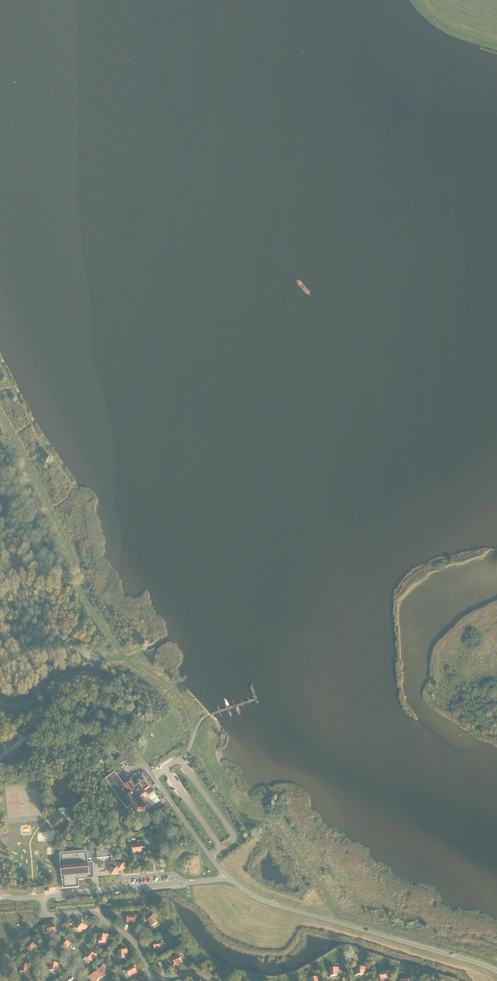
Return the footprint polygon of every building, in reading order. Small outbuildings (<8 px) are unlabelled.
[(127,760),(125,755),(124,755),(119,757),(117,759),(120,764),(122,763),(127,761),(127,760)] [(136,785),(131,779),(124,784),(121,779),(115,772),(105,779),(127,809),(133,805),(137,811),(145,812),(151,807),(160,801),(154,792),(149,796),(145,791),(151,787),(145,779),(136,785)] [(124,784),(131,779),(127,774),(121,779),(124,784)] [(29,798),(29,810),(37,810),(38,791),(33,791),(33,796),(29,796),(29,798)] [(22,816),(20,792),(10,793),(11,816),(22,816)] [(141,848),(145,847),(145,841),(138,841),(138,845),(132,846),(133,853),(142,852),(141,848)] [(111,849),(97,851),(97,858),(112,857),(111,849)] [(89,874),(88,863),(87,863),(87,859),(94,859),(93,851),(86,852),(61,854),(62,866),(61,866),(61,876),(62,876),(63,880),(61,880),(62,888),(64,888),(78,886),(78,879),(85,878),(85,876),(88,876),(88,874),(89,874)] [(118,869),(125,869),(125,862),(111,864),(112,874),(118,873),(118,869)] [(133,916),(128,915),(127,923),(129,923),(130,922),(134,922),(135,916),(137,916),(137,914),(134,914),(133,916)] [(156,917),(154,914),(153,915),(153,916),(148,920),(151,924),(149,925),(151,927),(158,923),(154,918),(156,917)] [(80,932),(83,929),(84,930),(87,927),(86,925),(85,926),(80,922),(77,926),(75,925),(74,927),(80,932)] [(47,925),(48,933),(54,932),(54,934),(57,933),(57,931),(56,931),(55,925),(50,926),(49,924),(47,925)] [(98,941),(105,943),(106,938),(108,938),(109,935),(107,934),(107,936),(101,934),(98,941)] [(60,946),(66,951),(68,949),(67,948),(70,944),(65,940),(65,939),(64,938),(62,940),(63,941),(60,946)] [(156,949),(162,948),(161,940),(158,940),(158,942),(153,943),(154,949),(153,949),(153,951),(156,951),(156,949)] [(25,945),(31,951),(35,947),(36,948),(38,946),(37,945),(36,945),(32,941),(28,945),(27,943),(25,945)] [(117,958),(125,958),(125,953),(127,953),(127,949),(125,949),(125,951),(119,951),(119,956),(117,956),(117,958)] [(84,956),(90,961),(94,957),(95,958),(97,956),(96,954),(95,955),(90,951),(87,955),(86,954),(84,956)] [(178,964),(182,962),(178,954),(176,955),(177,957),(172,959),(175,965),(174,965),(175,967),(179,965),(178,964)] [(50,970),(56,971),(58,964),(52,962),(52,961),(50,961),(49,964),(51,964),(50,970)] [(20,971),(28,973),(29,967),(30,967),(31,964),(29,964),(29,965),(23,964),(22,969),(20,969),(20,971)] [(129,976),(137,972),(134,966),(135,966),(134,964),(131,965),(132,967),(126,970),(129,976)] [(366,968),(358,967),(357,971),(356,971),(355,975),(357,975),(357,974),(363,975),(364,970),(366,971),(366,968)] [(329,973),(329,977),(331,977),(331,976),(337,976),(337,971),(338,971),(338,968),(330,968),(330,972),(329,973)] [(101,974),(97,970),(92,976),(91,975),(89,976),(93,980),(94,979),(96,980),(97,980),(103,976),(101,974)] [(379,973),(381,980),(382,980),(383,980),(383,979),(388,978),(387,972),(388,972),(388,970),(385,971),(385,972),(379,973)]
